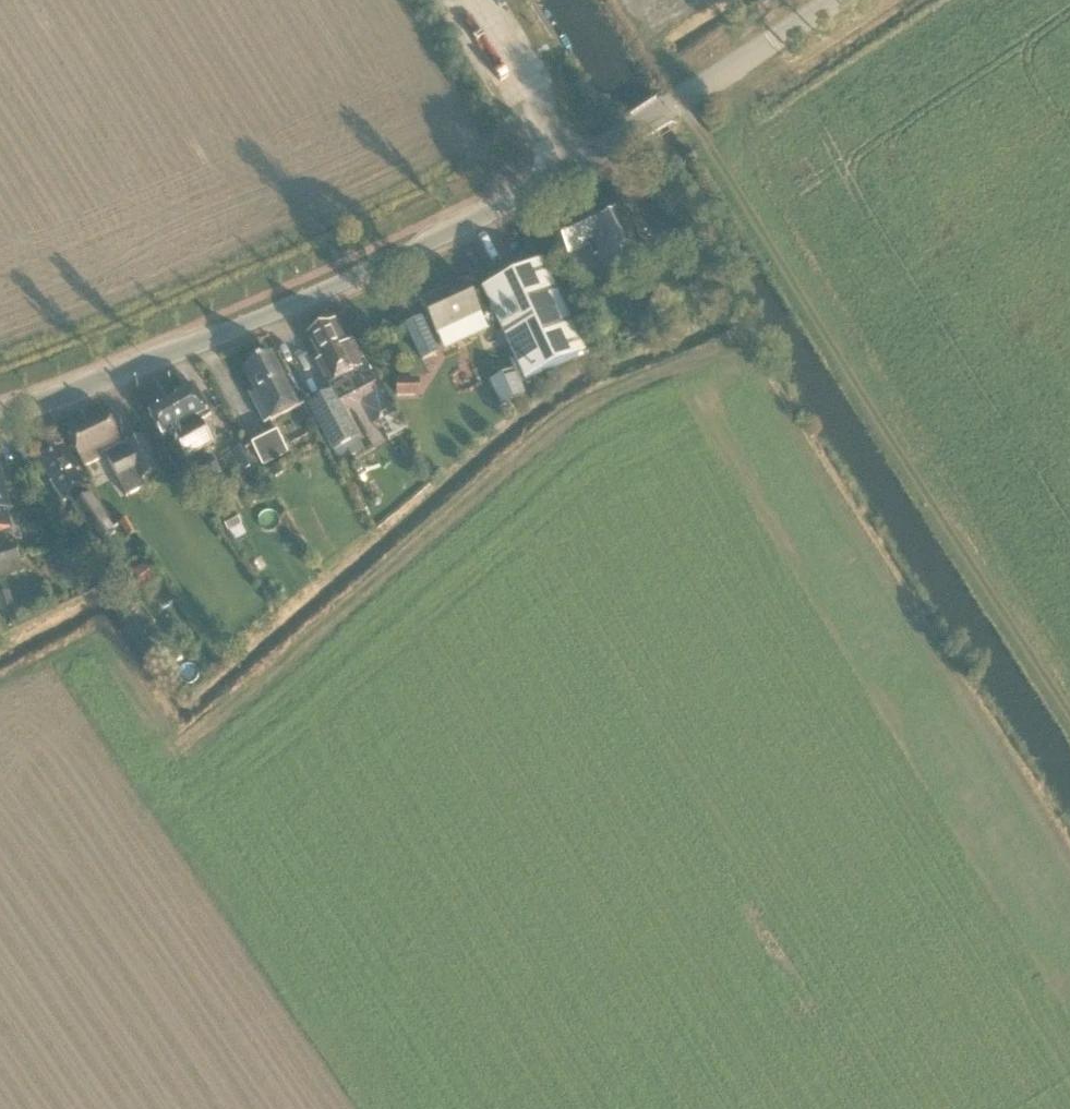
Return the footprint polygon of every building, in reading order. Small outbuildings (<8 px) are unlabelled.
[(657,256),(628,197),(591,215),(590,213),(556,229),(569,255),(588,246),(605,281),(657,256)] [(669,217),(657,223),(667,243),(679,237),(669,217)] [(481,316),(484,322),(494,317),(525,382),(584,354),(541,264),(482,291),(484,296),(474,301),(465,282),(421,303),(436,337),(481,316)] [(347,345),(335,323),(308,337),(321,361),(317,363),(329,387),(368,367),(354,341),(347,345)] [(251,397),(265,426),(297,410),(283,384),(285,383),(272,357),(244,371),(256,394),(251,397)] [(515,372),(490,383),(501,408),(525,396),(515,372)] [(397,398),(419,398),(419,379),(397,379),(397,398)] [(211,416),(193,386),(175,397),(176,399),(149,415),(162,438),(179,428),(182,433),(174,438),(186,460),(213,445),(200,423),(211,416)] [(358,440),(332,393),(308,406),(334,454),(358,440)] [(122,444),(109,417),(69,436),(84,468),(101,460),(99,455),(122,444)] [(288,455),(277,433),(252,447),(263,468),(288,455)] [(108,460),(126,497),(146,488),(143,482),(159,474),(142,440),(112,455),(113,457),(108,460)] [(358,441),(335,455),(341,466),(364,452),(358,441)] [(53,483),(50,486),(63,504),(70,500),(74,506),(72,508),(99,547),(121,532),(107,512),(108,511),(96,493),(91,497),(86,490),(90,486),(62,446),(38,463),(50,480),(51,479),(53,483)] [(247,456),(242,447),(232,452),(238,462),(247,456)] [(195,488),(221,474),(212,457),(186,471),(195,488)] [(278,467),(270,472),(275,479),(283,475),(278,467)] [(0,472),(0,473),(0,532),(11,529),(6,512),(10,511),(0,472)] [(228,534),(242,526),(236,515),(222,523),(228,534)] [(74,554),(84,548),(71,529),(61,536),(74,554)] [(23,572),(15,547),(0,552),(0,579),(23,572)] [(148,563),(133,575),(145,589),(160,577),(148,563)] [(14,609),(9,593),(0,596),(0,611),(1,613),(14,609)]
